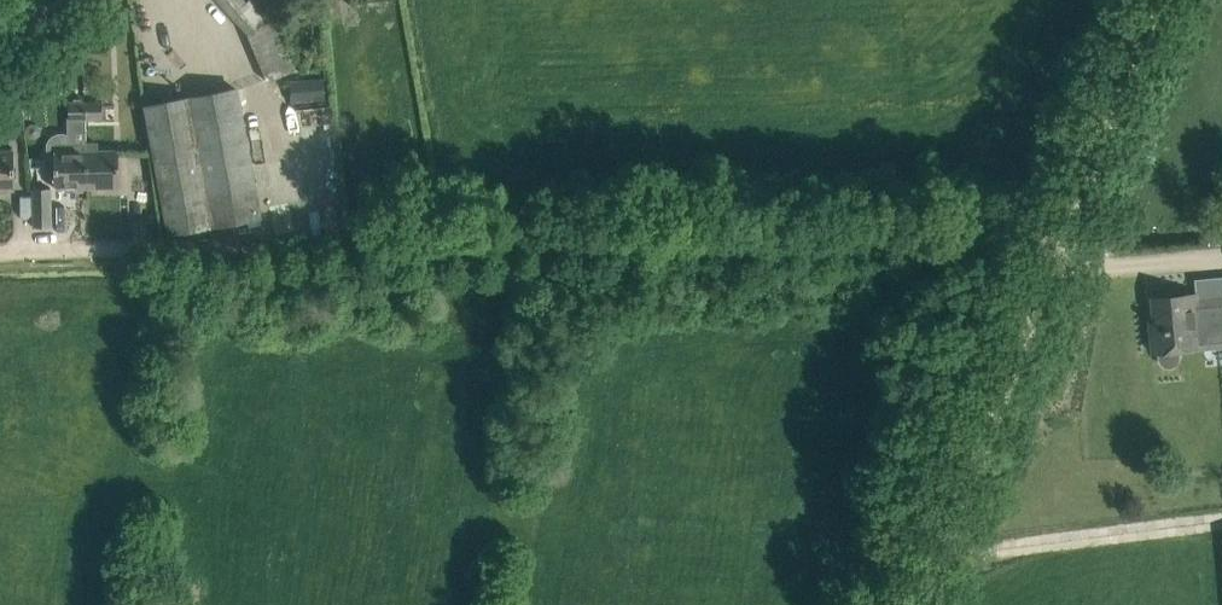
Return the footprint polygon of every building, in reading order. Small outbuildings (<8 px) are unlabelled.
[(247,2),(245,0),(217,0),(247,33),(267,80),(294,69),(270,12),(284,0),(249,0),(247,2)] [(291,101),(308,100),(315,94),(314,79),(290,81),(291,101)] [(237,89),(146,106),(169,233),(261,218),(237,89)] [(102,101),(86,102),(86,119),(103,119),(102,101)] [(69,102),(69,119),(86,119),(86,102),(69,102)] [(87,187),(87,143),(76,143),(74,138),(70,135),(65,133),(58,133),(54,135),(50,140),(48,144),(48,153),(55,153),(56,188),(87,187)] [(99,143),(87,143),(87,187),(119,187),(119,150),(99,151),(99,143)] [(15,188),(14,151),(0,151),(0,189),(15,188)] [(33,188),(34,226),(51,226),(50,188),(33,188)] [(1198,297),(1198,294),(1153,299),(1156,330),(1151,330),(1154,352),(1159,351),(1159,357),(1160,362),(1162,363),(1165,366),(1168,366),(1173,365),(1175,364),(1176,362),(1178,359),(1179,357),(1178,350),(1221,345),(1221,295),(1198,297)]
